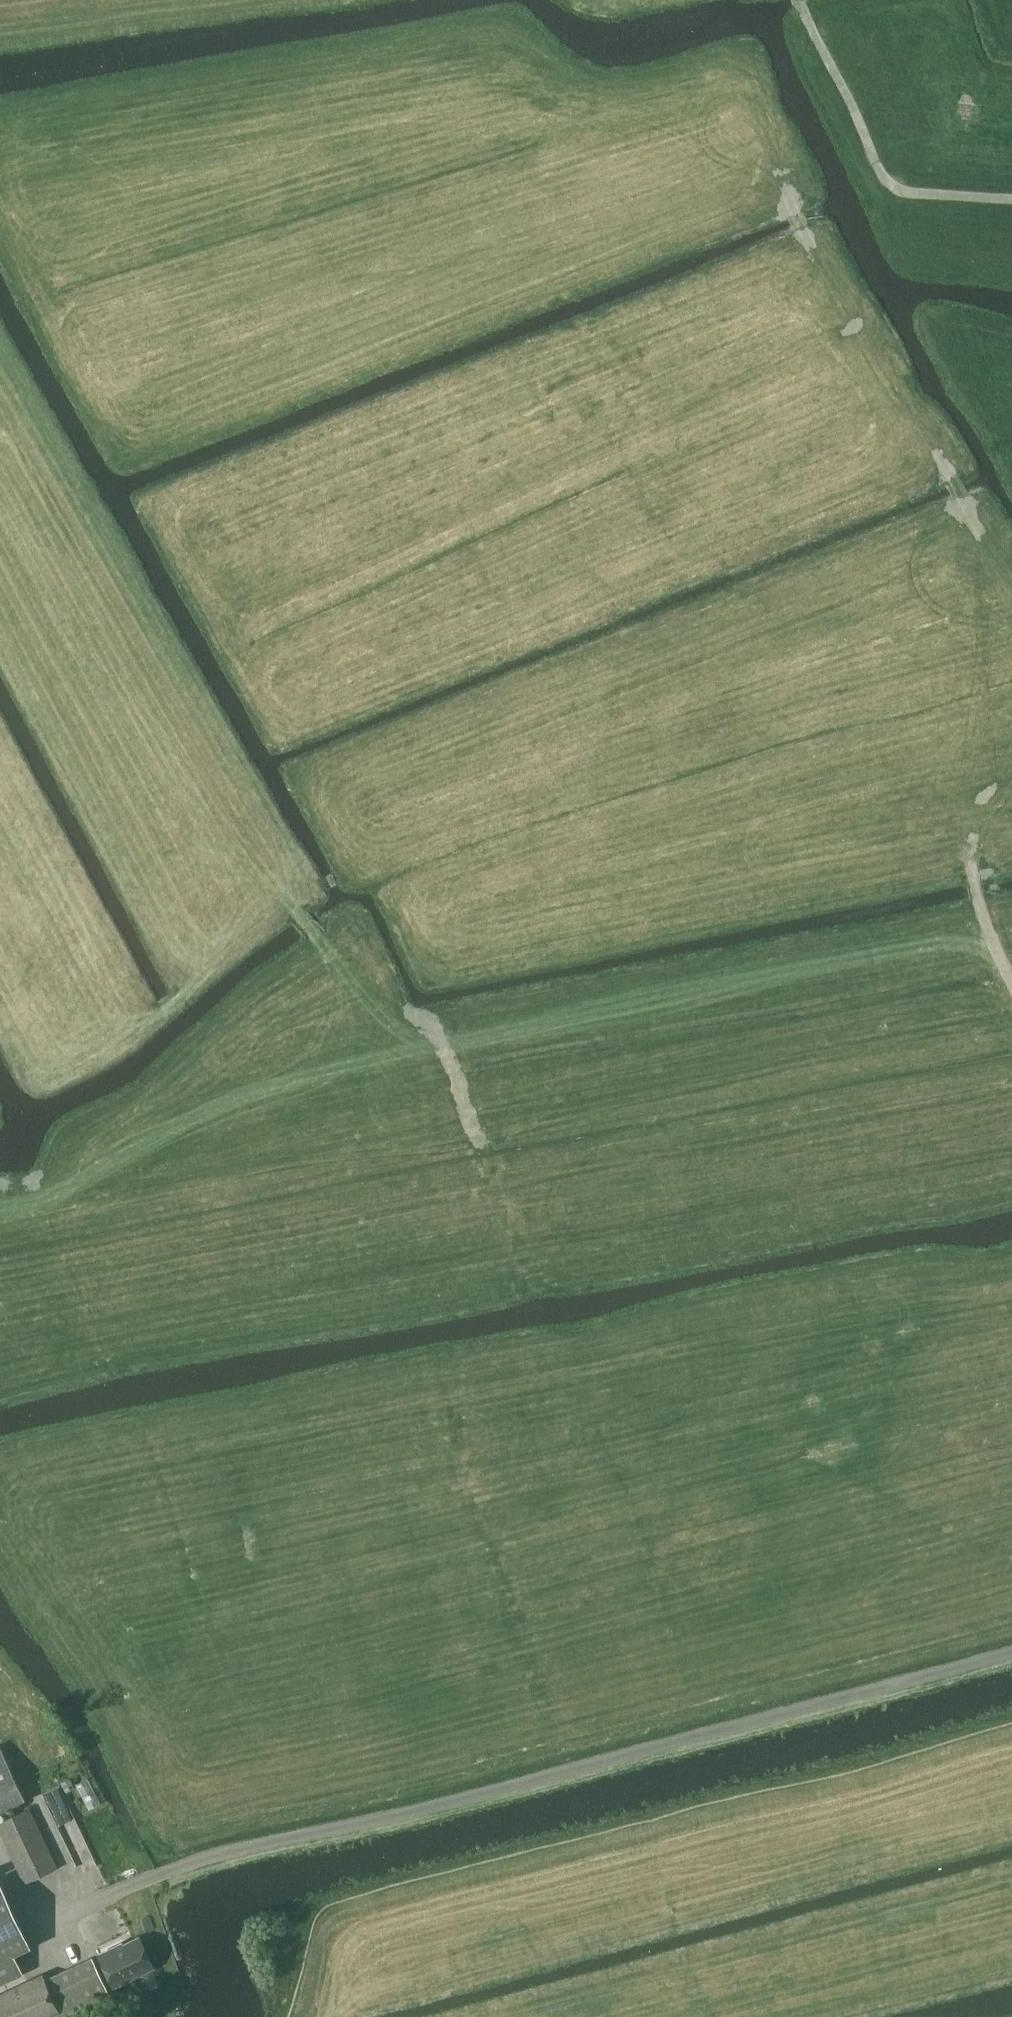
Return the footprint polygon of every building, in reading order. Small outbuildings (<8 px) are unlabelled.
[(26,1800),(0,1744),(0,1812),(26,1800)] [(58,1867),(30,1808),(0,1822),(0,1830),(25,1882),(58,1867)] [(23,1970),(13,1950),(30,1942),(0,1879),(0,1980),(23,1970)] [(99,1952),(115,1986),(140,1974),(145,1984),(160,1977),(140,1936),(123,1943),(122,1941),(99,1952)] [(59,2011),(62,2016),(110,1994),(93,1957),(45,1979),(42,1974),(0,1993),(0,2016),(46,2016),(59,2011)]
